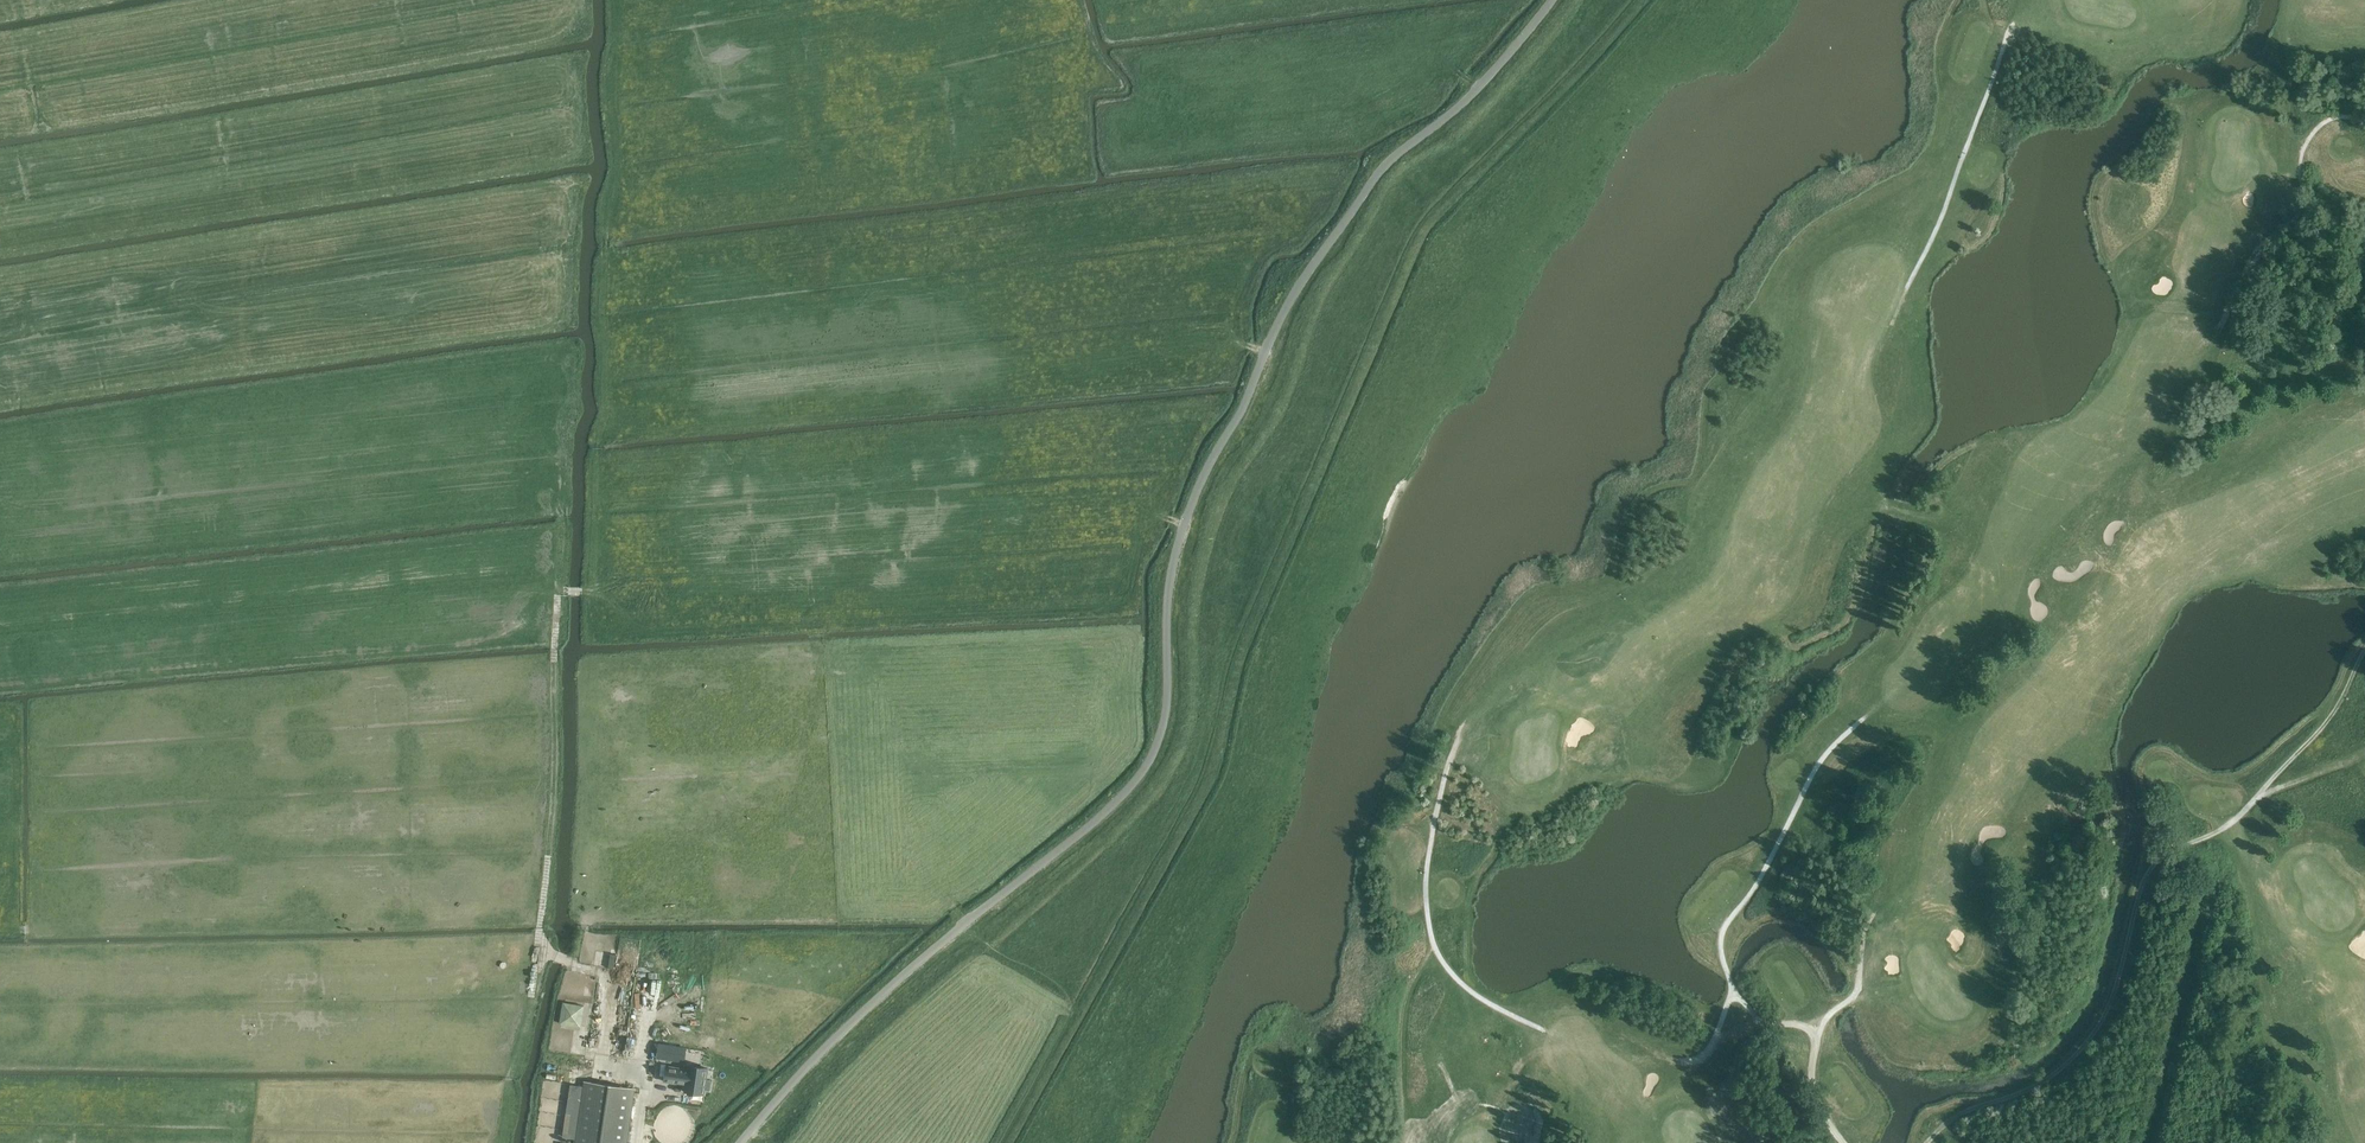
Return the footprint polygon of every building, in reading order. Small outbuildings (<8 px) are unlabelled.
[(655,1036),(660,980),(636,978),(631,1034),(655,1036)] [(560,1022),(581,1026),(585,1004),(564,1000),(560,1022)] [(711,1080),(706,1080),(707,1068),(688,1065),(688,1069),(667,1066),(664,1081),(685,1084),(684,1091),(704,1094),(704,1089),(709,1090),(711,1080)] [(634,1089),(585,1081),(575,1142),(626,1142),(634,1089)]
